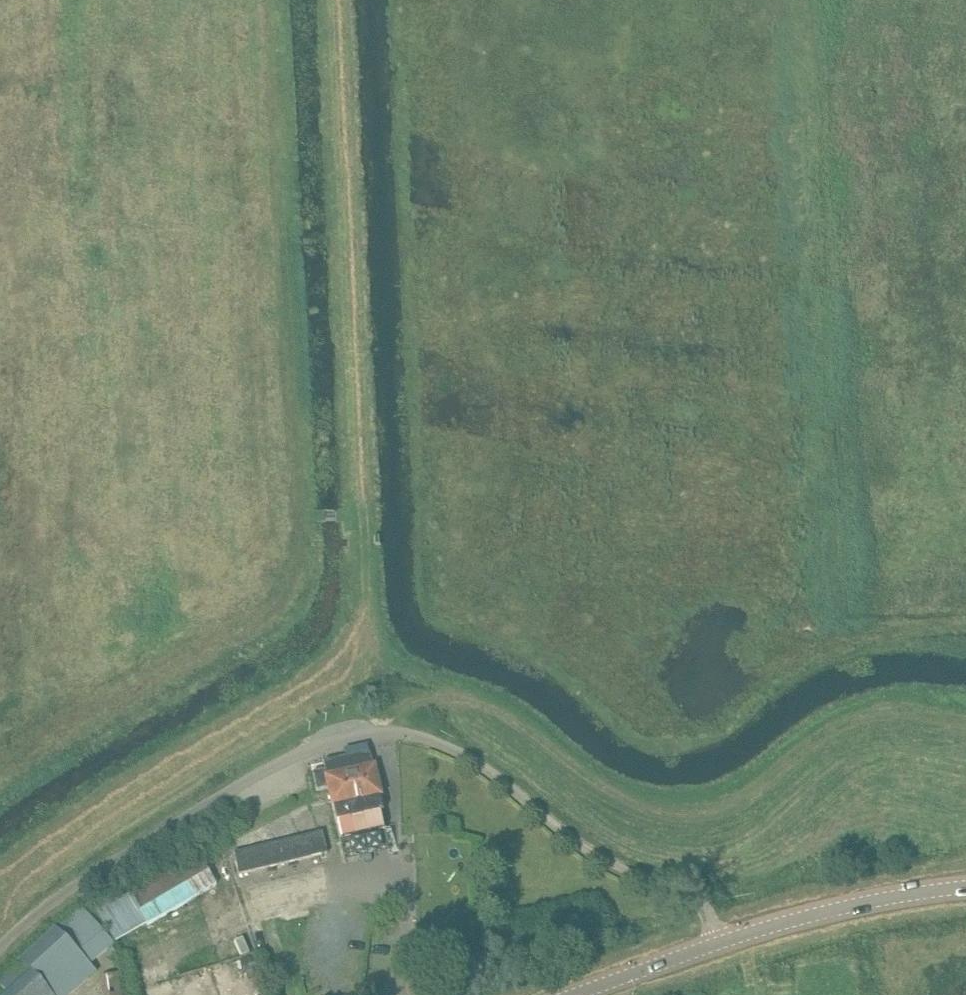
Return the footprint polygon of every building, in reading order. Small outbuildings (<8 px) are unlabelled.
[(325,770),(313,772),(316,790),(329,788),(336,822),(337,822),(340,837),(383,828),(380,812),(383,812),(370,752),(323,761),(325,770)] [(238,874),(301,860),(327,853),(322,831),(233,852),(238,874)] [(201,856),(131,896),(147,924),(217,885),(201,856)] [(72,993),(62,982),(87,961),(57,927),(0,978),(0,983),(6,990),(0,994),(70,994),(72,993)] [(212,966),(219,994),(265,994),(255,955),(212,966)] [(102,976),(105,994),(118,994),(114,973),(102,976)] [(177,978),(184,994),(199,994),(191,973),(177,978)] [(141,994),(168,994),(175,994),(172,981),(140,986),(141,994)]
